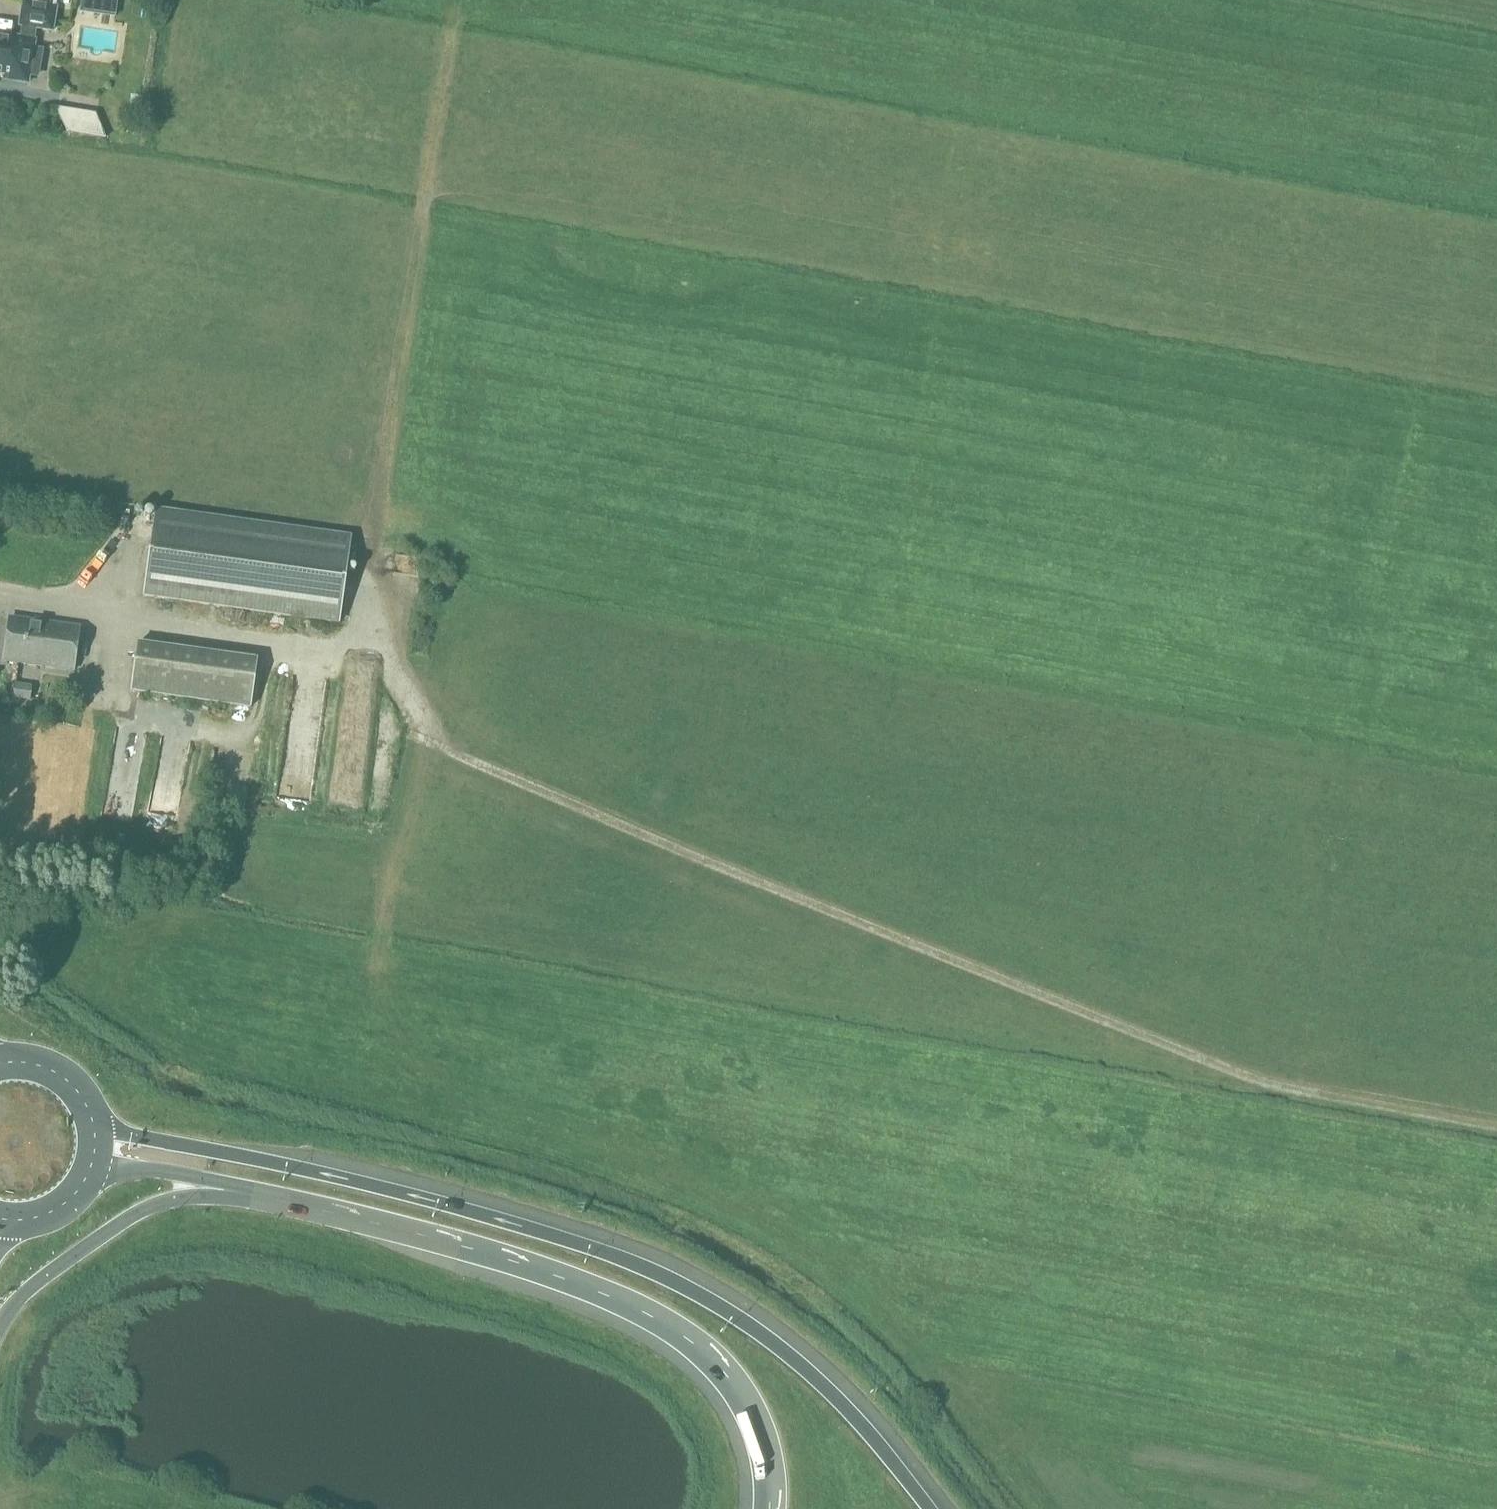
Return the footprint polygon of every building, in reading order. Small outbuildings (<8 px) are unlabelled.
[(11,35),(10,39),(0,37),(0,73),(4,74),(4,77),(26,81),(28,69),(34,70),(37,52),(32,51),(34,39),(33,39),(35,27),(52,29),(56,6),(23,0),(19,24),(22,24),(20,37),(11,35)] [(81,12),(95,14),(97,0),(82,0),(81,12)] [(142,95),(132,94),(130,108),(141,109),(142,95)] [(145,595),(339,621),(350,535),(156,509),(145,595)] [(4,661),(74,671),(80,627),(10,617),(4,661)]
